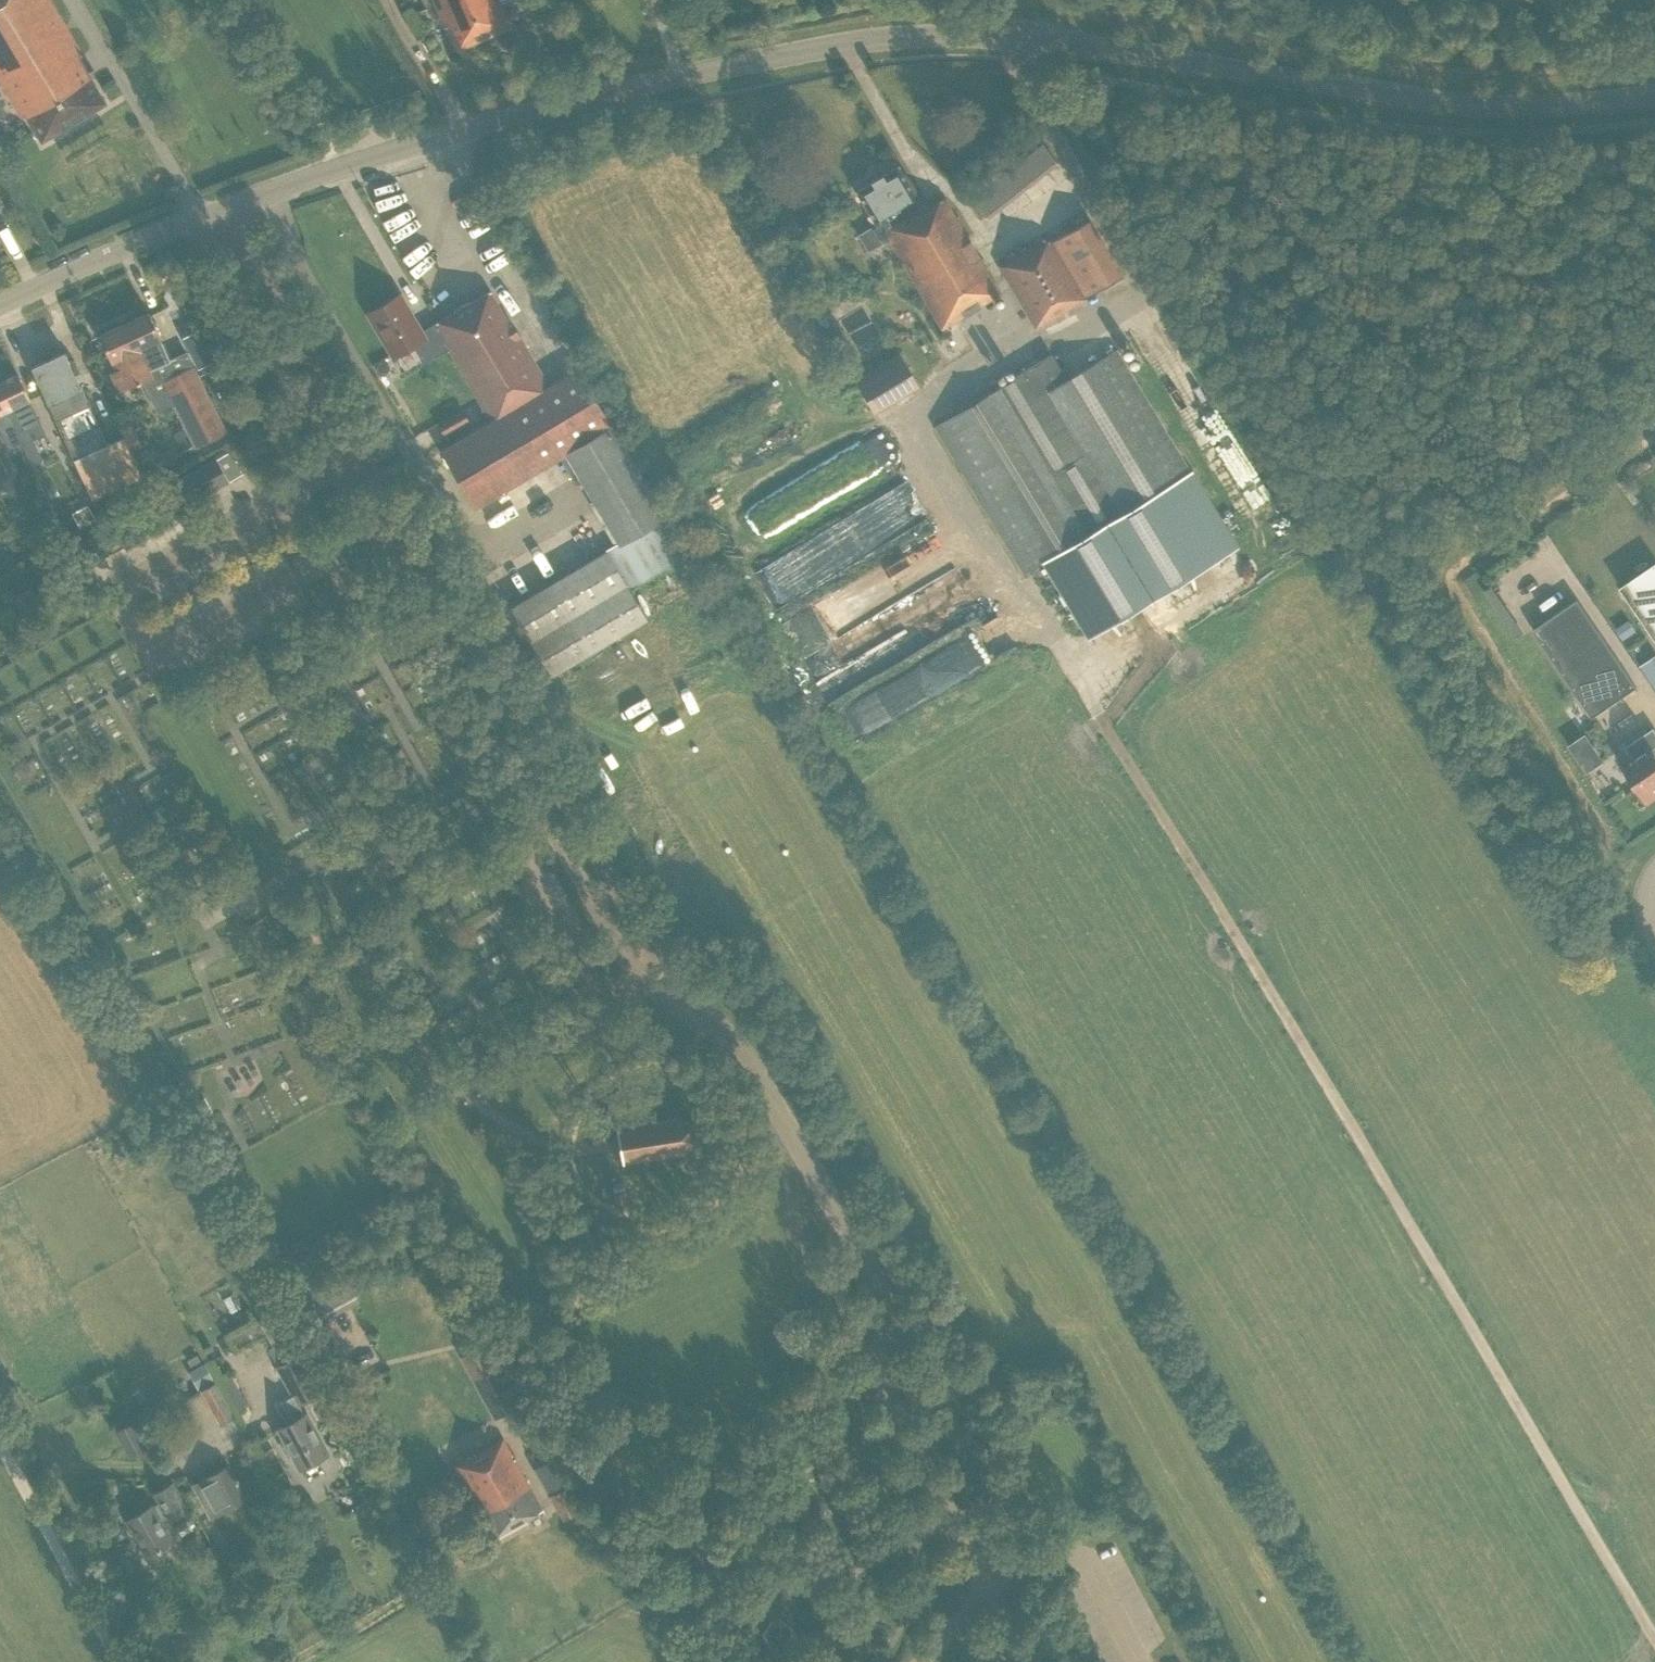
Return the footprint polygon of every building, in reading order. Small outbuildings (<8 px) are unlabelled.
[(23,118),(28,115),(43,140),(106,102),(78,56),(82,53),(51,0),(0,0),(0,80),(23,118)] [(512,27),(502,4),(505,3),(504,0),(434,0),(446,29),(450,27),(460,49),(512,27)] [(988,218),(1059,163),(1042,142),(972,197),(988,218)] [(899,165),(857,190),(876,222),(860,232),(868,246),(882,238),(878,231),(884,228),(943,326),(1002,291),(946,198),(930,208),(927,202),(905,216),(901,211),(920,200),(899,165)] [(1055,241),(1054,240),(1039,248),(1037,246),(1001,266),(1036,328),(1088,299),(1085,294),(1119,275),(1087,222),(1055,241)] [(631,587),(689,553),(580,370),(552,388),(522,338),(520,339),(493,293),(424,334),(403,299),(372,318),(395,356),(415,344),(427,364),(449,350),(492,423),(444,451),(480,511),(569,458),(618,541),(607,548),(607,549),(510,606),(551,675),(649,618),(631,587)] [(172,358),(150,312),(101,335),(118,370),(112,373),(121,391),(148,378),(159,400),(173,393),(199,445),(227,431),(189,351),(172,358)] [(1236,548),(1116,350),(1067,379),(1052,354),(994,389),(995,390),(936,425),(1026,573),(1076,542),(1085,556),(1053,576),(1089,636),(1236,548)] [(34,367),(77,460),(110,445),(67,351),(34,367)] [(899,353),(856,379),(875,411),(918,385),(899,353)] [(0,383),(0,393),(24,444),(28,452),(38,448),(34,440),(47,434),(32,401),(33,400),(21,373),(0,383)] [(0,393),(0,422),(13,449),(24,444),(0,393)] [(446,435),(470,422),(462,409),(439,422),(446,435)] [(131,445),(140,440),(132,424),(123,428),(131,445)] [(77,460),(95,498),(144,476),(126,438),(110,445),(77,460)] [(11,477),(0,454),(0,482),(11,477)] [(218,458),(178,480),(191,502),(232,480),(218,458)] [(1654,638),(1654,563),(1620,587),(1654,638)] [(1594,718),(1639,688),(1579,600),(1535,630),(1594,718)] [(1629,621),(1616,629),(1624,640),(1637,632),(1629,621)] [(1648,803),(1654,798),(1654,750),(1654,749),(1654,728),(1626,747),(1632,756),(1621,763),(1648,803)] [(684,1153),(699,1142),(696,1125),(679,1118),(618,1127),(623,1162),(684,1153)] [(260,1323),(271,1343),(289,1333),(277,1313),(260,1323)] [(307,1464),(331,1451),(310,1412),(308,1413),(302,1402),(325,1389),(305,1352),(277,1367),(292,1396),(276,1404),(287,1424),(281,1427),(295,1452),(299,1449),(307,1464)] [(198,1355),(189,1360),(193,1367),(202,1361),(198,1355)] [(219,1424),(232,1417),(213,1383),(200,1390),(219,1424)] [(132,1462),(151,1453),(136,1422),(118,1431),(132,1462)] [(499,1533),(545,1508),(506,1437),(457,1464),(485,1515),(488,1513),(499,1533)] [(552,1459),(534,1468),(548,1492),(566,1483),(552,1459)] [(227,1507),(247,1496),(229,1465),(209,1476),(209,1477),(195,1485),(212,1514),(226,1506),(227,1507)] [(172,1518),(191,1508),(176,1481),(157,1491),(162,1499),(129,1517),(149,1553),(176,1537),(167,1520),(171,1518),(172,1518)]
